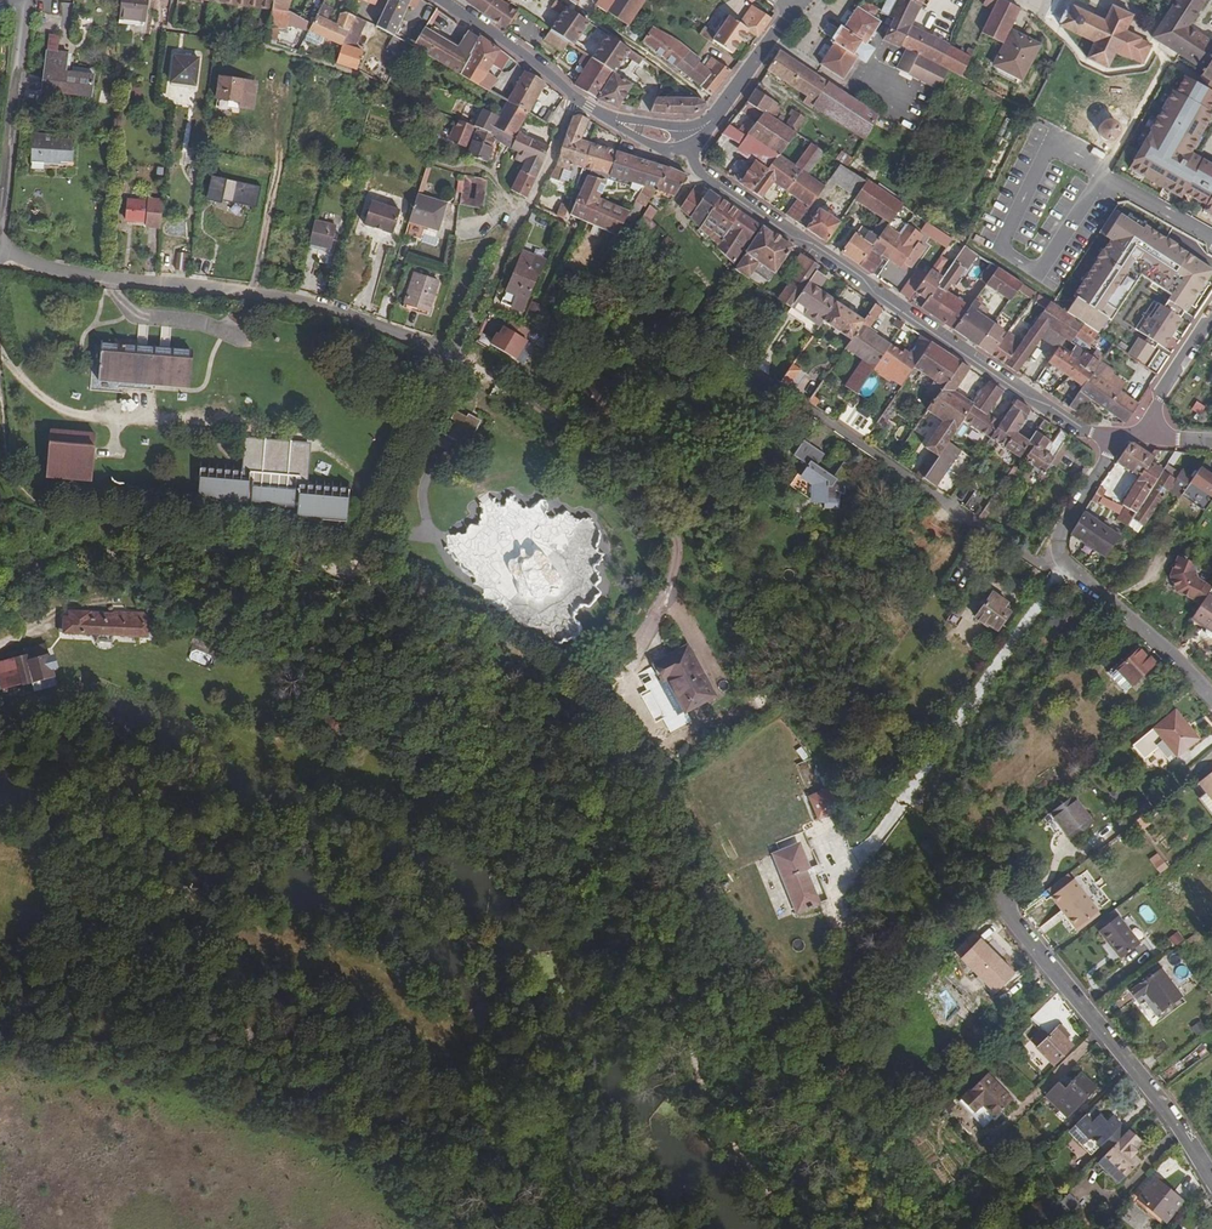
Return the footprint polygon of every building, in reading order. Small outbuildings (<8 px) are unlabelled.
[(145,0),(121,0),(119,21),(143,23),(145,0)] [(273,0),(200,0),(260,10),(271,11),(271,10),(273,0)] [(291,0),(273,0),(271,10),(287,12),(291,0)] [(408,6),(414,9),(419,0),(388,0),(375,26),(394,36),(408,6)] [(494,24),(504,32),(505,30),(515,16),(515,15),(504,8),(503,6),(494,0),(460,0),(494,24)] [(568,42),(573,46),(576,41),(588,23),(555,0),(554,0),(549,8),(560,15),(552,26),(550,30),(568,42)] [(598,6),(606,11),(613,0),(602,0),(598,6)] [(646,0),(613,0),(606,11),(629,26),(646,0)] [(898,0),(886,0),(880,13),(890,17),(898,0)] [(931,0),(898,0),(890,17),(893,19),(883,40),(899,48),(901,46),(905,48),(939,65),(950,45),(912,25),(922,3),(928,5),(931,0)] [(991,10),(981,33),(1003,44),(1011,29),(1021,9),(1003,0),(972,0),(991,10)] [(1151,38),(1161,44),(1193,64),(1203,71),(1200,76),(1211,83),(1211,42),(1188,26),(1205,0),(1175,0),(1173,3),(1151,38)] [(758,36),(771,18),(757,9),(756,11),(747,5),(737,4),(715,35),(704,28),(700,34),(699,35),(710,43),(713,40),(731,53),(747,29),(758,36)] [(1142,38),(1127,30),(1134,15),(1112,4),(1105,20),(1072,5),(1071,4),(1070,7),(1068,7),(1061,23),(1062,24),(1060,27),(1094,43),(1086,58),(1109,68),(1116,53),(1131,61),(1132,59),(1143,64),(1153,44),(1148,42),(1141,39),(1142,38)] [(341,47),(353,17),(323,5),(318,13),(308,32),(341,47)] [(867,43),(880,22),(877,19),(858,7),(844,28),(840,25),(830,41),(834,43),(820,64),(844,80),(857,58),(865,63),(874,49),(867,43)] [(524,12),(519,9),(515,15),(515,16),(519,19),(524,12)] [(286,30),(290,12),(287,12),(271,10),(271,11),(268,30),(266,42),(288,48),(290,31),(286,30)] [(308,32),(318,13),(313,11),(307,23),(305,22),(302,28),(308,32)] [(355,47),(365,22),(353,17),(341,47),(335,63),(355,70),(362,50),(355,47)] [(550,30),(537,21),(531,30),(543,39),(550,30)] [(651,27),(645,37),(642,41),(699,86),(710,72),(703,66),(698,62),(701,60),(678,42),(651,27)] [(460,73),(478,37),(469,31),(457,48),(423,28),(412,46),(460,73)] [(1022,81),(1041,44),(1027,37),(1011,29),(1003,44),(992,66),(998,69),(996,74),(1018,85),(1020,80),(1022,81)] [(562,51),(568,42),(550,30),(543,39),(562,51)] [(49,35),(47,54),(42,91),(88,97),(90,74),(73,72),(66,71),(68,53),(57,51),(59,36),(49,35)] [(500,70),(509,56),(480,35),(478,37),(460,73),(489,89),(495,78),(487,73),(492,65),(500,70)] [(614,73),(617,68),(625,55),(638,63),(642,58),(607,35),(594,53),(591,57),(614,73)] [(967,66),(973,51),(968,47),(966,53),(950,45),(939,65),(950,71),(962,76),(967,66)] [(950,71),(939,65),(905,48),(895,70),(939,91),(950,71)] [(879,115),(814,73),(799,63),(780,50),(767,70),(806,96),(802,102),(811,108),(813,106),(864,140),(879,115)] [(587,64),(574,85),(595,99),(617,106),(619,103),(631,84),(614,73),(591,57),(585,53),(581,60),(587,64)] [(198,58),(173,55),(170,82),(194,85),(198,58)] [(730,71),(710,57),(703,66),(710,72),(699,86),(711,95),(730,71)] [(495,78),(500,70),(492,65),(487,73),(495,78)] [(986,76),(967,66),(962,76),(978,85),(980,86),(986,76)] [(527,113),(544,83),(544,82),(524,71),(507,100),(507,101),(527,113)] [(1127,172),(1211,214),(1211,164),(1189,153),(1211,107),(1211,91),(1176,73),(1127,172)] [(252,109),(255,82),(219,78),(216,99),(239,102),(239,108),(252,109)] [(762,92),(765,87),(759,83),(747,100),(775,119),(783,106),(762,92)] [(512,138),(527,113),(507,101),(507,100),(489,89),(483,100),(501,109),(497,116),(492,126),(512,138)] [(655,98),(650,112),(666,114),(694,114),(706,103),(697,99),(690,98),(690,95),(684,95),(684,98),(679,98),(679,92),(667,92),(667,98),(655,98)] [(780,156),(796,133),(785,125),(775,119),(747,100),(739,111),(749,117),(745,122),(735,116),(721,134),(739,145),(747,134),(765,147),(754,164),(739,184),(751,192),(778,154),(780,156)] [(492,126),(497,116),(487,111),(482,109),(467,103),(466,107),(478,112),(472,125),(474,126),(478,127),(477,129),(495,136),(494,139),(510,149),(515,139),(512,138),(492,126)] [(542,106),(536,117),(545,123),(552,112),(542,106)] [(796,133),(805,118),(791,108),(787,114),(790,116),(785,125),(796,133)] [(583,168),(591,143),(580,139),(588,120),(578,114),(572,116),(556,166),(550,177),(565,182),(570,170),(568,169),(570,164),(583,168)] [(1115,140),(1119,136),(1121,131),(1121,126),(1119,122),(1115,119),(1111,118),(1107,118),(1103,120),(1100,123),(1098,129),(1099,134),(1102,138),(1108,141),(1115,140)] [(465,146),(472,130),(465,127),(466,124),(459,121),(456,127),(455,126),(450,138),(459,142),(458,144),(465,146)] [(485,162),(494,139),(495,136),(477,129),(466,154),(468,155),(485,162)] [(534,177),(548,146),(517,133),(515,139),(510,149),(518,153),(515,160),(524,164),(520,170),(534,177)] [(754,164),(765,147),(747,134),(739,145),(735,151),(754,164)] [(60,161),(62,161),(72,162),(73,141),(58,140),(58,136),(33,135),(31,163),(59,165),(60,161)] [(1102,140),(1097,137),(1092,144),(1098,147),(1102,140)] [(609,176),(617,151),(591,143),(583,168),(590,170),(609,176)] [(787,191),(818,147),(811,143),(795,165),(780,156),(778,154),(751,192),(761,199),(774,182),(787,191)] [(808,174),(824,152),(818,147),(787,191),(797,199),(785,215),(798,223),(824,186),(808,174)] [(654,190),(668,167),(617,151),(609,176),(642,186),(654,190)] [(426,164),(419,189),(422,190),(430,165),(426,164)] [(856,197),(866,181),(840,164),(828,180),(856,197)] [(674,196),(687,175),(668,167),(654,190),(657,191),(674,196)] [(534,177),(520,170),(513,186),(511,190),(526,197),(536,178),(534,177)] [(607,182),(609,176),(590,170),(588,175),(607,182)] [(209,175),(203,200),(219,203),(220,200),(257,208),(260,187),(209,175)] [(463,175),(459,204),(482,209),(482,207),(483,205),(486,181),(481,177),(463,175)] [(599,200),(607,182),(588,175),(570,215),(584,221),(607,231),(616,235),(629,211),(606,201),(605,203),(599,200)] [(903,205),(904,204),(867,179),(867,180),(866,181),(856,197),(854,200),(881,218),(872,232),(869,230),(863,238),(855,232),(840,252),(860,265),(894,218),(896,215),(903,205)] [(644,207),(654,190),(642,186),(634,201),(635,201),(641,205),(644,207)] [(422,190),(419,189),(418,191),(417,194),(408,221),(437,230),(446,204),(420,195),(422,190)] [(699,227),(720,197),(709,189),(704,197),(693,190),(680,207),(699,227)] [(568,206),(572,195),(565,193),(561,203),(568,206)] [(716,246),(740,211),(720,197),(699,227),(716,246)] [(162,203),(147,201),(147,204),(127,201),(125,220),(145,223),(145,227),(160,229),(162,203)] [(400,210),(377,202),(372,201),(364,224),(373,227),(375,224),(383,227),(382,230),(392,233),(400,210)] [(635,201),(625,218),(631,222),(641,205),(635,201)] [(649,204),(632,232),(645,244),(649,239),(656,244),(665,234),(650,220),(656,211),(649,204)] [(908,224),(915,213),(903,205),(896,215),(908,224)] [(557,206),(556,219),(566,220),(567,207),(557,206)] [(826,243),(840,221),(826,212),(819,207),(805,228),(826,243)] [(734,265),(758,223),(740,211),(716,246),(734,265)] [(889,260),(904,238),(900,235),(906,226),(894,218),(860,265),(872,274),(882,258),(880,256),(881,254),(889,260)] [(330,249),(335,226),(314,221),(309,244),(330,249)] [(953,239),(927,221),(921,230),(946,248),(953,239)] [(918,242),(923,236),(908,224),(906,226),(900,235),(904,238),(889,260),(900,267),(904,263),(911,267),(925,247),(918,242)] [(775,273),(792,248),(793,246),(763,226),(735,269),(762,288),(773,272),(775,273)] [(667,236),(664,239),(674,247),(677,244),(667,236)] [(957,257),(964,246),(954,238),(953,239),(946,248),(946,249),(957,257)] [(664,239),(653,250),(663,259),(674,247),(664,239)] [(1155,263),(1124,242),(1094,287),(1129,310),(1139,294),(1131,288),(1142,271),(1147,274),(1155,263)] [(330,249),(309,244),(308,248),(329,253),(330,249)] [(967,270),(977,254),(964,246),(957,257),(954,260),(965,269),(967,270)] [(545,259),(542,258),(521,248),(502,292),(512,297),(507,308),(521,314),(545,259)] [(190,254),(177,252),(175,270),(188,272),(190,254)] [(814,274),(819,266),(800,253),(794,261),(800,265),(777,298),(790,307),(814,274)] [(926,300),(947,271),(942,267),(947,260),(941,255),(927,274),(915,292),(926,300)] [(953,286),(965,269),(954,260),(947,271),(926,300),(921,307),(954,329),(969,307),(946,290),(951,284),(953,286)] [(986,284),(997,267),(991,263),(987,270),(985,269),(979,279),(986,284)] [(1018,289),(1022,283),(1020,282),(1006,273),(997,267),(986,284),(1001,294),(1010,301),(1018,289)] [(915,292),(927,274),(918,268),(900,293),(909,299),(915,292)] [(437,282),(414,274),(404,303),(428,311),(437,282)] [(787,313),(814,331),(822,320),(835,300),(836,300),(818,288),(824,280),(814,274),(790,307),(787,313)] [(1036,293),(1022,283),(1018,289),(1032,298),(1036,293)] [(990,309),(1001,294),(986,284),(975,299),(981,304),(976,311),(994,323),(999,316),(990,309)] [(1050,301),(1036,293),(1032,298),(1046,307),(1050,301)] [(994,323),(976,311),(981,304),(975,299),(969,307),(954,329),(978,346),(994,323)] [(850,340),(863,320),(835,300),(822,320),(850,340)] [(1112,343),(1053,304),(1050,301),(1046,307),(1022,340),(1005,364),(1017,372),(1041,338),(1048,328),(1066,339),(1071,342),(1075,337),(1089,346),(1094,339),(1108,349),(1112,343)] [(855,393),(872,369),(890,344),(868,329),(882,309),(874,303),(863,320),(850,340),(844,348),(862,360),(844,386),(855,393)] [(899,330),(904,323),(896,318),(892,325),(899,330)] [(1003,339),(999,336),(1003,329),(994,323),(978,346),(992,355),(1003,339)] [(526,341),(499,324),(485,344),(513,362),(526,341)] [(1060,348),(1066,339),(1048,328),(1041,338),(1057,349),(1058,347),(1060,348)] [(1005,364),(1022,340),(1012,333),(1010,336),(1007,334),(1003,339),(992,355),(1005,364)] [(912,367),(930,341),(920,334),(907,355),(890,344),(872,369),(889,381),(890,378),(902,386),(907,380),(914,368),(912,367)] [(1099,362),(1071,342),(1066,339),(1060,348),(1058,347),(1057,349),(1048,362),(1082,386),(1099,362)] [(188,387),(191,351),(170,348),(137,346),(137,342),(115,340),(114,344),(102,343),(100,379),(188,387)] [(935,399),(960,361),(930,341),(912,367),(914,368),(933,381),(925,393),(935,399)] [(951,443),(965,422),(977,430),(988,413),(1003,391),(988,380),(973,404),(954,391),(970,368),(960,361),(935,399),(927,411),(942,421),(925,447),(931,452),(916,474),(924,479),(939,456),(941,458),(951,443)] [(1120,392),(1126,383),(1113,374),(1115,371),(1100,361),(1099,362),(1082,386),(1068,407),(1080,415),(1090,400),(1125,424),(1138,404),(1120,392)] [(553,382),(561,367),(554,363),(546,378),(553,382)] [(804,374),(791,364),(779,382),(793,390),(804,374)] [(815,406),(830,384),(823,379),(808,401),(815,406)] [(1017,432),(1032,410),(1016,399),(1000,422),(990,438),(1019,457),(1029,443),(1028,440),(1017,432)] [(867,428),(873,419),(849,403),(836,420),(862,437),(867,428)] [(888,420),(894,412),(887,407),(882,416),(888,420)] [(467,447),(481,421),(468,414),(467,417),(455,411),(451,419),(454,421),(446,436),(443,434),(437,446),(443,449),(448,452),(454,441),(467,447)] [(990,438),(1000,422),(988,413),(977,430),(990,438)] [(1044,418),(1040,424),(1044,428),(1049,421),(1044,418)] [(867,428),(862,437),(865,439),(871,431),(867,428)] [(1048,474),(1044,472),(1058,451),(1069,435),(1061,430),(1052,442),(1035,431),(1028,440),(1029,443),(1019,457),(1040,471),(1037,476),(1041,479),(1039,481),(1042,483),(1048,474)] [(95,435),(50,431),(46,478),(91,481),(95,435)] [(299,482),(302,442),(253,437),(250,471),(241,471),(200,467),(198,499),(297,507),(338,511),(340,485),(308,482),(299,482)] [(250,471),(253,437),(244,437),(241,471),(250,471)] [(813,485),(811,501),(825,503),(824,508),(838,509),(840,494),(844,495),(845,487),(849,487),(850,479),(855,480),(855,470),(843,462),(833,477),(817,466),(824,454),(803,440),(793,455),(809,466),(802,476),(813,485)] [(308,482),(311,443),(302,442),(299,482),(308,482)] [(1127,526),(1162,469),(1151,462),(1154,457),(1144,450),(1133,443),(1130,442),(1127,444),(1115,462),(1139,478),(1122,504),(1125,506),(1123,510),(1116,520),(1127,526)] [(963,451),(951,443),(941,458),(939,456),(924,479),(938,488),(963,451)] [(1012,482),(1020,469),(1014,464),(1005,478),(1012,482)] [(1178,497),(1192,477),(1181,470),(1179,473),(1165,464),(1162,469),(1127,526),(1126,527),(1136,534),(1142,525),(1144,526),(1168,491),(1178,497)] [(773,488),(780,477),(773,472),(766,483),(773,488)] [(345,522),(349,486),(340,485),(338,511),(297,507),(296,517),(345,522)] [(984,520),(996,503),(993,501),(998,494),(995,492),(978,516),(984,520)] [(458,537),(447,537),(448,546),(444,550),(448,554),(454,561),(458,568),(466,573),(474,577),(481,579),(484,585),(487,594),(483,596),(485,599),(483,603),(485,608),(487,608),(494,607),(501,614),(502,611),(498,607),(505,609),(512,608),(513,610),(507,614),(512,621),(529,628),(541,631),(545,637),(543,641),(551,644),(557,650),(559,649),(559,644),(562,649),(566,645),(571,643),(576,642),(579,639),(583,639),(585,631),(581,624),(578,625),(576,619),(579,617),(579,614),(583,608),(587,610),(591,610),(602,594),(597,588),(600,585),(601,581),(599,578),(599,574),(595,571),(595,568),(599,569),(601,564),(605,563),(603,561),(604,557),(601,556),(597,553),(600,548),(602,541),(601,533),(596,531),(593,527),(595,524),(592,523),(590,519),(588,521),(583,521),(582,522),(578,522),(574,519),(570,518),(570,514),(566,513),(564,517),(561,516),(557,518),(555,521),(550,519),(549,514),(551,507),(546,502),(543,502),(534,509),(530,510),(527,507),(525,510),(518,503),(514,503),(516,498),(513,498),(511,500),(508,500),(507,507),(502,509),(501,506),(496,504),(496,500),(493,502),(490,498),(481,504),(480,509),(485,510),(485,516),(482,516),(481,519),(483,522),(480,525),(481,528),(474,524),(470,528),(468,535),(463,537),(462,534),(460,534),(458,537)] [(1120,536),(1084,511),(1070,535),(1105,558),(1120,536)] [(1001,546),(997,544),(988,559),(992,561),(993,559),(997,561),(1004,550),(1000,548),(1001,546)] [(1193,599),(1205,582),(1198,578),(1193,570),(1193,563),(1177,556),(1169,576),(1174,594),(1193,599)] [(1205,582),(1193,599),(1200,604),(1206,595),(1211,587),(1205,582)] [(1006,607),(1009,602),(992,591),(973,618),(987,627),(988,626),(997,632),(1011,611),(1006,607)] [(1206,595),(1200,604),(1191,618),(1211,632),(1211,599),(1206,595)] [(149,637),(149,620),(91,618),(91,611),(69,610),(68,616),(63,616),(63,619),(62,632),(62,634),(96,635),(111,636),(149,637)] [(717,696),(688,642),(651,662),(662,683),(666,681),(684,714),(717,696)] [(0,661),(0,681),(2,690),(32,683),(34,691),(57,686),(47,645),(8,655),(9,659),(0,661)] [(1157,663),(1141,646),(1109,675),(1124,691),(1130,686),(1131,688),(1157,663)] [(354,698),(340,691),(336,700),(351,707),(354,698)] [(326,720),(336,700),(325,695),(315,714),(326,720)] [(1190,733),(1180,721),(1183,718),(1176,710),(1134,744),(1145,758),(1159,746),(1157,744),(1163,739),(1173,751),(1177,756),(1199,738),(1193,730),(1190,733)] [(1193,730),(1183,718),(1180,721),(1190,733),(1193,730)] [(994,728),(986,721),(980,730),(988,736),(994,728)] [(683,736),(691,746),(698,741),(691,730),(683,736)] [(1173,751),(1163,739),(1157,744),(1159,746),(1167,756),(1173,751)] [(1197,783),(1205,792),(1197,798),(1211,817),(1211,771),(1197,783)] [(1071,840),(1094,823),(1085,811),(1072,795),(1050,812),(1062,828),(1071,840)] [(1062,828),(1050,812),(1044,817),(1056,833),(1062,828)] [(1141,830),(1153,820),(1146,812),(1134,822),(1141,830)] [(1168,831),(1162,823),(1150,832),(1157,840),(1168,831)] [(1134,838),(1128,830),(1069,876),(1075,883),(1134,838)] [(800,841),(771,852),(796,914),(821,904),(807,870),(811,869),(800,841)] [(1147,862),(1158,874),(1167,866),(1157,854),(1147,862)] [(1138,942),(1118,915),(1098,929),(1105,939),(1107,938),(1120,956),(1138,942)] [(1167,938),(1173,947),(1183,940),(1178,931),(1167,938)] [(1015,973),(979,938),(959,957),(995,993),(1015,973)] [(1120,956),(1107,938),(1105,939),(1118,957),(1120,956)] [(1181,998),(1160,969),(1130,992),(1135,999),(1145,992),(1153,1003),(1155,1002),(1162,1012),(1181,998)] [(1199,1020),(1190,1027),(1196,1036),(1205,1030),(1199,1020)] [(1035,1048),(1052,1065),(1072,1046),(1063,1036),(1066,1033),(1059,1025),(1056,1029),(1049,1021),(1030,1041),(1036,1047),(1035,1048)] [(1174,1055),(1163,1040),(1150,1050),(1161,1065),(1174,1055)] [(1202,1044),(1192,1050),(1198,1059),(1207,1053),(1202,1044)] [(1067,1115),(1094,1087),(1089,1082),(1080,1073),(1074,1079),(1067,1072),(1046,1095),(1052,1100),(1067,1115)] [(1011,1100),(987,1074),(960,1100),(973,1112),(982,1104),(995,1116),(1011,1100)] [(1122,1124),(1120,1123),(1113,1116),(1106,1123),(1102,1120),(1104,1118),(1093,1108),(1075,1127),(1090,1141),(1091,1139),(1100,1147),(1122,1124)] [(708,1120),(702,1114),(696,1120),(701,1125),(708,1120)] [(723,1137),(708,1120),(701,1125),(716,1142),(723,1137)] [(1138,1161),(1131,1154),(1135,1150),(1132,1147),(1139,1139),(1128,1130),(1111,1147),(1099,1161),(1119,1180),(1138,1161)] [(730,1144),(723,1137),(716,1142),(723,1150),(730,1144)] [(1182,1201),(1154,1178),(1138,1198),(1166,1221),(1182,1201)] [(1070,1201),(1068,1199),(1065,1196),(1061,1201),(1066,1205),(1068,1203),(1070,1201)] [(1077,1202),(1072,1196),(1068,1199),(1070,1201),(1068,1203),(1072,1207),(1077,1202)]
